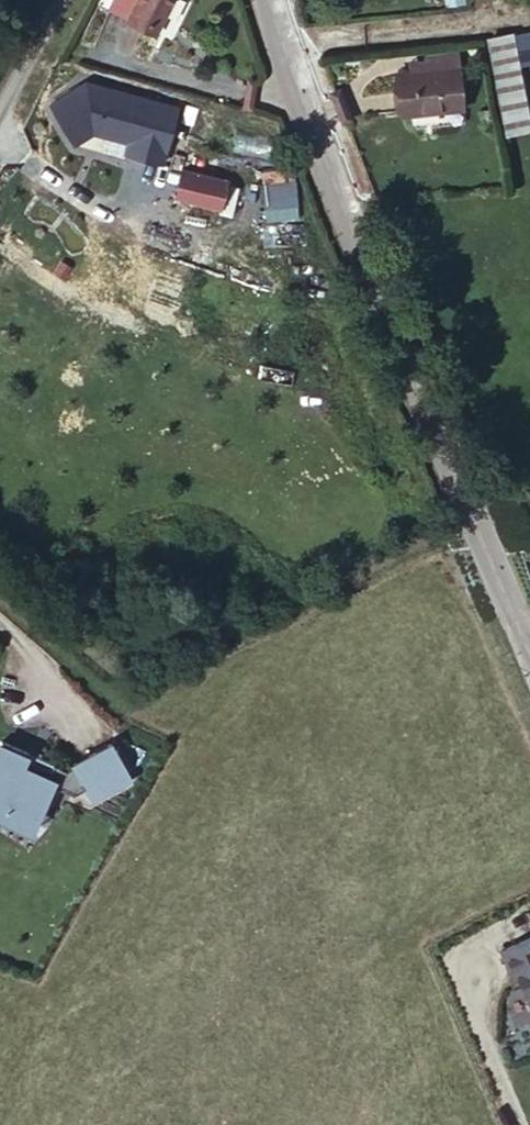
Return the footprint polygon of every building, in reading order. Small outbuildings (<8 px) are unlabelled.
[(169,0),(115,0),(158,22),(169,0)] [(520,124),(529,122),(529,49),(525,27),(500,33),(520,124)] [(432,56),(470,57),(469,42),(431,43),(432,56)] [(472,97),(470,57),(432,56),(407,58),(410,100),(472,97)] [(56,78),(26,136),(46,145),(40,158),(87,184),(105,148),(93,142),(112,105),(56,78)] [(229,166),(186,155),(177,184),(222,195),(229,166)] [(296,221),(295,170),(263,171),(264,221),(296,221)] [(185,229),(204,233),(209,208),(189,204),(185,229)] [(11,810),(17,797),(53,813),(68,779),(90,787),(102,779),(108,791),(147,769),(127,734),(82,761),(17,733),(6,760),(0,756),(0,804),(11,810)] [(17,797),(11,810),(46,826),(53,813),(17,797)] [(510,943),(523,973),(528,971),(529,976),(529,935),(510,943)]
